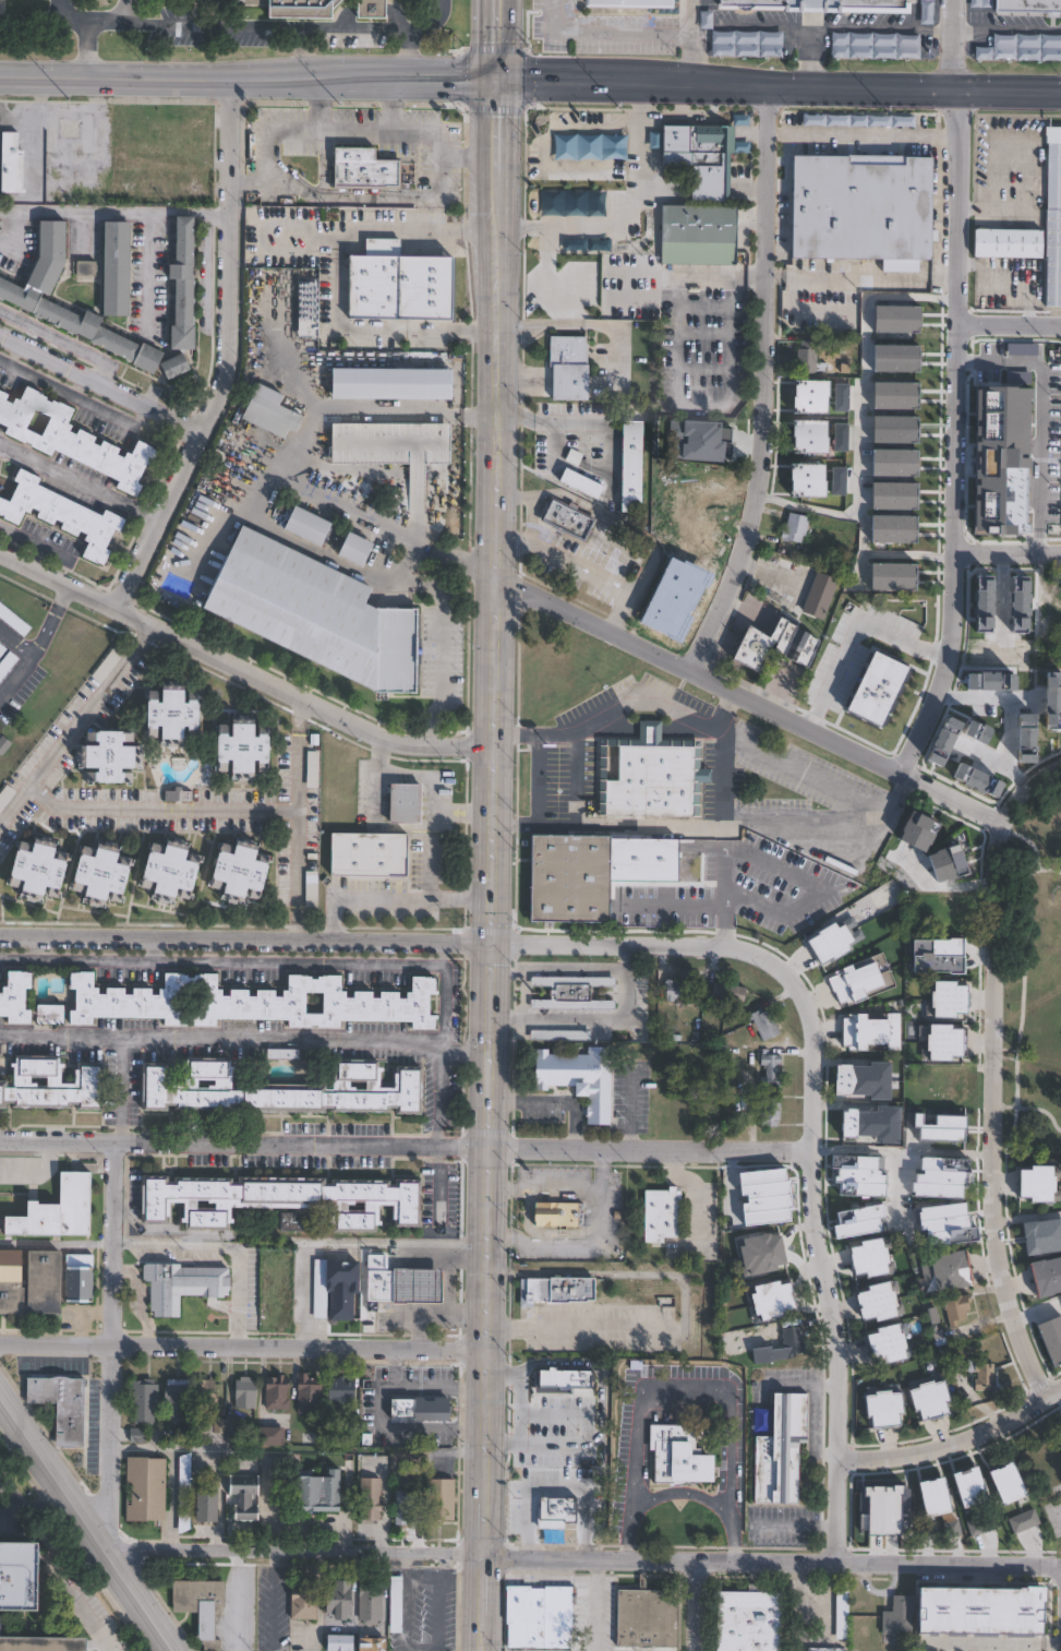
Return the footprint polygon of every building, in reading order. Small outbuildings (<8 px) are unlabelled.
[(270,17),(271,0),(348,0),(339,9),(339,17),(270,17)] [(360,17),(360,0),(388,0),(388,17),(360,17)] [(718,10),(910,13),(910,0),(718,0),(718,10)] [(932,24),(932,0),(919,0),(919,24),(932,24)] [(992,12),(993,0),(1060,0),(1060,13),(992,12)] [(711,57),(710,57),(710,31),(781,32),(781,57),(780,57),(711,57)] [(918,58),(918,59),(830,58),(830,51),(830,33),(918,34),(918,58)] [(992,33),(992,46),(974,46),(974,60),(1060,60),(1060,33),(992,33)] [(731,124),(730,153),(724,153),(723,167),(723,199),(712,199),(688,198),(689,168),(659,167),(660,122),(731,124)] [(1049,127),(1060,127),(1060,305),(1045,304),(1046,275),(1023,274),(1022,310),(997,309),(998,264),(1048,266),(1049,127)] [(19,133),(19,151),(24,151),(25,192),(4,193),(3,133),(19,133)] [(626,134),(558,134),(557,159),(626,159),(626,134)] [(375,146),(375,158),(398,158),(398,184),(331,184),(333,145),(375,146)] [(932,157),(931,259),(793,256),(794,155),(932,157)] [(579,252),(611,252),(611,195),(579,195),(579,252)] [(660,202),(696,203),(711,203),(737,204),(733,264),(711,264),(658,261),(660,202)] [(195,217),(193,326),(196,326),(196,349),(173,349),(173,326),(176,326),(177,280),(170,280),(170,266),(176,266),(177,217),(195,217)] [(79,336),(0,297),(0,277),(24,289),(41,254),(41,222),(69,220),(67,263),(50,296),(46,294),(43,299),(83,319),(87,310),(105,319),(101,326),(143,347),(144,343),(165,352),(155,374),(92,343),(93,340),(80,334),(79,336)] [(132,224),(130,315),(105,315),(107,223),(132,224)] [(1044,229),(1042,258),(975,258),(975,228),(1044,229)] [(451,320),(452,256),(398,255),(398,238),(364,238),(364,255),(348,254),(347,318),(451,320)] [(548,286),(606,286),(606,254),(548,254),(548,286)] [(93,262),(93,266),(98,266),(98,276),(87,276),(87,277),(72,277),(73,262),(93,262)] [(818,290),(817,319),(820,319),(820,327),(798,326),(799,299),(807,299),(807,290),(818,290)] [(590,336),(590,363),(592,363),(592,399),(556,399),(556,368),(553,368),(553,336),(590,336)] [(818,340),(817,372),(800,371),(800,363),(798,363),(798,349),(800,349),(801,340),(818,340)] [(191,368),(169,380),(161,364),(183,352),(191,368)] [(1008,356),(990,356),(990,387),(1008,387),(1008,356)] [(438,364),(437,398),(388,397),(389,363),(438,364)] [(794,378),(833,380),(832,412),(793,411),(794,378)] [(873,381),(923,380),(924,407),(875,407),(873,381)] [(284,393),(280,403),(301,411),(290,439),(278,433),(239,417),(250,390),(256,393),(260,383),(262,384),(284,393)] [(9,427),(0,422),(0,390),(10,395),(8,399),(14,403),(16,398),(22,400),(28,386),(75,409),(69,423),(74,426),(71,431),(79,434),(81,430),(97,438),(95,442),(103,446),(105,441),(120,448),(118,454),(125,457),(128,452),(133,454),(140,441),(159,451),(152,465),(147,463),(137,482),(142,484),(136,495),(117,487),(120,480),(55,448),(51,455),(5,432),(9,427)] [(1007,420),(1015,420),(1015,409),(1006,409),(1006,398),(987,398),(987,428),(1007,428),(1007,420)] [(873,416),(921,415),(923,442),(873,443),(873,416)] [(793,419),(831,421),(830,454),(792,452),(793,419)] [(640,511),(618,511),(619,420),(641,420),(640,511)] [(728,456),(728,427),(709,427),(709,456),(728,456)] [(873,447),(923,446),(924,474),(875,474),(873,447)] [(1005,472),(1005,446),(987,446),(987,472),(1005,472)] [(792,463),(831,464),(830,497),(791,495),(792,463)] [(19,525),(0,515),(0,513),(1,512),(0,511),(0,497),(8,500),(11,501),(20,482),(16,480),(22,468),(41,478),(38,483),(104,515),(107,510),(126,519),(121,530),(117,529),(108,549),(110,551),(104,565),(84,555),(91,540),(85,538),(88,533),(81,529),(77,535),(62,527),(64,523),(56,518),(53,524),(38,516),(40,511),(33,507),(31,512),(25,510),(19,525)] [(872,481),(920,480),(921,506),(872,507),(872,481)] [(1016,492),(1016,504),(1036,504),(1036,492),(1016,492)] [(593,518),(581,541),(535,519),(547,495),(593,518)] [(986,495),(986,526),(1006,526),(1006,495),(986,495)] [(333,522),(293,504),(282,529),(322,547),(333,522)] [(810,516),(806,536),(803,535),(801,542),(782,538),(783,529),(786,529),(789,512),(810,516)] [(871,515),(920,514),(920,541),(872,542),(871,515)] [(718,523),(713,534),(712,533),(709,540),(712,542),(708,553),(689,547),(692,537),(697,538),(701,527),(695,525),(699,515),(718,523)] [(379,591),(373,606),(382,610),(423,610),(422,695),(384,696),(210,613),(204,610),(212,593),(232,548),(230,547),(241,524),(379,591)] [(336,554),(364,567),(375,544),(347,531),(336,554)] [(889,565),(897,565),(897,554),(889,554),(889,565)] [(871,562),(920,561),(921,588),(872,588),(871,562)] [(836,579),(820,620),(803,613),(799,611),(815,571),(822,574),(836,579)] [(1017,613),(1017,585),(992,585),(992,613),(1017,613)] [(775,634),(772,642),(770,641),(768,639),(765,645),(752,670),(726,657),(738,633),(743,623),(763,636),(775,614),(783,619),(775,634)] [(821,639),(808,667),(774,650),(787,623),(821,639)] [(983,648),(1003,648),(1003,625),(983,625),(983,648)] [(97,682),(122,657),(114,648),(89,673),(97,682)] [(997,701),(997,684),(1006,684),(1006,668),(981,668),(981,701),(997,701)] [(197,691),(195,737),(184,737),(184,742),(160,741),(160,737),(147,735),(149,691),(161,692),(162,684),(186,685),(185,691),(197,691)] [(1008,725),(1017,744),(1043,731),(1034,712),(1008,725)] [(268,725),(266,770),(255,769),(255,776),(231,775),(231,769),(218,769),(220,725),(232,725),(233,718),(256,719),(256,723),(268,725)] [(662,720),(662,739),(700,739),(700,815),(601,815),(601,739),(640,739),(640,720),(662,720)] [(132,733),(132,745),(137,745),(137,769),(132,769),(132,781),(87,780),(87,767),(81,767),(82,743),(86,743),(87,732),(132,733)] [(969,773),(982,750),(956,735),(943,758),(969,773)] [(316,752),(307,752),(307,785),(316,785),(316,752)] [(422,785),(421,823),(389,823),(390,783),(422,785)] [(193,801),(166,801),(166,790),(193,790),(193,801)] [(391,875),(333,874),(333,834),(409,835),(408,873),(391,873),(391,875)] [(612,836),(610,922),(531,920),(533,834),(612,836)] [(58,845),(57,849),(68,852),(56,896),(45,894),(44,899),(20,893),(22,887),(9,884),(21,841),(34,845),(35,838),(58,845)] [(190,846),(189,851),(200,853),(188,898),(177,895),(176,900),(152,894),(154,889),(141,885),(153,842),(166,846),(167,839),(190,846)] [(260,846),(258,850),(269,853),(257,898),(246,895),(245,900),(221,894),(224,888),(210,885),(222,842),(236,846),(237,839),(260,846)] [(122,850),(121,854),(132,858),(119,901),(109,898),(107,904),(84,897),(85,893),(73,889),(85,846),(97,850),(99,844),(122,850)] [(932,854),(934,882),(954,881),(952,853),(932,854)] [(316,905),(316,870),(303,870),(303,905),(316,905)] [(803,936),(841,912),(861,945),(824,970),(803,936)] [(911,937),(968,940),(967,973),(909,971),(911,937)] [(825,978),(878,955),(891,984),(840,1007),(825,978)] [(9,1016),(0,1016),(0,993),(4,993),(4,986),(10,986),(10,971),(32,972),(32,988),(27,988),(27,1010),(32,1010),(32,1021),(9,1021),(9,1016)] [(341,974),(341,991),(347,991),(347,996),(354,996),(354,992),(373,992),(373,997),(382,997),(382,992),(399,992),(399,997),(408,997),(408,992),(414,992),(414,977),(435,977),(435,1028),(414,1028),(414,1020),(341,1020),(341,1026),(290,1026),(290,1020),(218,1019),(218,1026),(167,1025),(167,1018),(94,1017),(94,1024),(72,1022),(72,1010),(77,1010),(77,989),(72,989),(72,972),(95,973),(95,988),(99,988),(99,994),(107,994),(107,989),(126,989),(126,994),(134,994),(134,989),(152,989),(152,994),(160,995),(160,989),(166,989),(166,973),(218,974),(218,989),(222,989),(222,995),(231,995),(231,990),(250,990),(250,996),(258,996),(258,990),(276,991),(276,996),(285,996),(285,991),(290,991),(290,974),(341,974)] [(613,1009),(613,1000),(589,1000),(589,986),(613,986),(613,976),(529,976),(529,985),(549,985),(549,998),(529,998),(529,1009),(613,1009)] [(675,980),(675,982),(679,982),(679,980),(694,980),(694,990),(697,990),(697,998),(675,998),(675,1001),(667,1001),(667,980),(675,980)] [(743,986),(739,1004),(709,1000),(712,982),(743,986)] [(963,984),(962,1007),(958,1007),(958,1012),(951,1012),(951,1015),(942,1014),(943,984),(963,984)] [(64,1024),(38,1022),(38,1002),(64,1003),(64,1024)] [(762,1008),(764,1012),(770,1009),(781,1032),(763,1040),(758,1029),(756,1031),(751,1024),(756,1021),(751,1014),(762,1008)] [(840,1018),(900,1019),(899,1051),(840,1050),(840,1018)] [(961,1027),(962,1040),(957,1040),(957,1048),(961,1048),(961,1058),(941,1058),(940,1049),(947,1049),(947,1037),(942,1037),(942,1028),(961,1027)] [(591,1030),(591,1039),(531,1038),(531,1029),(591,1030)] [(281,1041),(281,1046),(301,1046),(302,1058),(267,1060),(267,1046),(273,1046),(273,1041),(281,1041)] [(612,1046),(612,1124),(587,1124),(587,1093),(578,1093),(578,1086),(550,1086),(550,1089),(536,1089),(536,1049),(550,1049),(550,1053),(588,1053),(588,1046),(612,1046)] [(782,1055),(782,1064),(777,1064),(777,1075),(781,1075),(781,1087),(763,1087),(763,1076),(767,1076),(767,1065),(761,1065),(761,1054),(782,1055)] [(9,1109),(0,1108),(0,1080),(8,1080),(7,1086),(14,1086),(14,1066),(12,1066),(13,1063),(16,1063),(16,1056),(61,1056),(61,1063),(65,1063),(65,1067),(63,1067),(63,1082),(75,1082),(76,1069),(79,1069),(79,1062),(105,1063),(104,1110),(79,1110),(79,1104),(72,1104),(72,1108),(14,1108),(14,1103),(9,1103),(9,1109)] [(384,1067),(384,1070),(382,1070),(382,1086),(395,1087),(395,1074),(397,1074),(397,1066),(423,1067),(422,1114),(397,1113),(397,1108),(390,1108),(390,1112),(334,1112),(334,1108),(327,1108),(327,1112),(240,1111),(240,1106),(233,1106),(233,1111),(177,1110),(177,1105),(169,1105),(169,1110),(144,1110),(144,1063),(169,1063),(169,1070),(171,1070),(171,1085),(185,1085),(185,1066),(189,1066),(189,1058),(234,1060),(233,1087),(239,1087),(239,1084),(327,1085),(327,1088),(334,1088),(334,1066),(335,1066),(336,1060),(379,1060),(379,1066),(384,1067)] [(866,1065),(866,1097),(849,1097),(849,1088),(847,1088),(847,1073),(849,1073),(849,1065),(866,1065)] [(962,1075),(961,1099),(958,1099),(958,1102),(941,1101),(942,1070),(960,1072),(960,1075),(962,1075)] [(782,1102),(781,1118),(777,1118),(777,1125),(761,1125),(761,1112),(764,1113),(764,1108),(762,1108),(762,1094),(779,1094),(779,1102),(782,1102)] [(844,1109),(844,1138),(866,1138),(866,1128),(875,1128),(875,1109),(844,1109)] [(937,1142),(959,1142),(959,1113),(937,1113),(937,1142)] [(844,1181),(865,1181),(865,1152),(844,1152),(844,1181)] [(907,1154),(965,1157),(964,1197),(905,1195),(907,1154)] [(1027,1163),(1059,1164),(1059,1201),(1026,1201),(1026,1197),(1014,1197),(1015,1168),(1027,1168),(1027,1163)] [(92,1172),(91,1234),(7,1233),(7,1217),(28,1217),(28,1201),(38,1201),(38,1205),(61,1205),(62,1172),(92,1172)] [(777,1205),(771,1210),(752,1185),(769,1174),(781,1192),(779,1194),(782,1197),(775,1201),(777,1205)] [(169,1181),(176,1182),(176,1176),(233,1177),(233,1181),(240,1181),(240,1177),(327,1177),(327,1183),(333,1183),(333,1179),(390,1180),(390,1183),(397,1184),(397,1179),(423,1180),(423,1227),(398,1225),(398,1219),(396,1219),(396,1205),(382,1205),(382,1223),(378,1223),(378,1231),(333,1230),(333,1203),(327,1203),(327,1206),(240,1205),(240,1201),(233,1201),(233,1223),(231,1223),(231,1230),(188,1230),(188,1222),(182,1222),(183,1219),(185,1219),(185,1203),(172,1203),(172,1216),(169,1216),(169,1223),(144,1222),(144,1175),(169,1175),(169,1181)] [(680,1201),(680,1236),(656,1236),(656,1200),(680,1201)] [(846,1200),(846,1232),(865,1232),(865,1200),(846,1200)] [(914,1208),(962,1201),(964,1213),(965,1213),(966,1227),(973,1225),(974,1240),(925,1246),(923,1229),(917,1229),(914,1208)] [(579,1225),(544,1225),(544,1203),(579,1203),(579,1225)] [(314,1219),(314,1231),(280,1230),(281,1210),(297,1210),(296,1218),(314,1219)] [(1021,1221),(1060,1216),(1060,1249),(1025,1254),(1021,1221)] [(781,1245),(782,1253),(786,1252),(787,1264),(743,1276),(740,1264),(747,1263),(746,1253),(740,1254),(739,1243),(783,1232),(785,1244),(781,1245)] [(846,1245),(887,1236),(894,1269),(854,1278),(846,1245)] [(914,1259),(962,1248),(970,1285),(923,1295),(914,1259)] [(59,1313),(0,1313),(0,1249),(21,1249),(21,1279),(27,1279),(27,1252),(60,1252),(59,1313)] [(94,1255),(94,1302),(67,1302),(68,1254),(94,1255)] [(1027,1263),(1060,1255),(1060,1293),(1036,1299),(1027,1263)] [(361,1261),(360,1295),(355,1295),(355,1320),(330,1320),(330,1291),(327,1291),(328,1261),(361,1261)] [(181,1265),(226,1265),(226,1275),(228,1275),(228,1296),(225,1296),(197,1295),(197,1311),(185,1311),(185,1295),(181,1295),(180,1317),(150,1317),(150,1281),(144,1281),(144,1265),(181,1265)] [(443,1269),(443,1305),(393,1304),(393,1301),(369,1300),(370,1270),(395,1271),(395,1269),(443,1269)] [(518,1277),(518,1303),(593,1303),(593,1277),(518,1277)] [(787,1279),(788,1282),(792,1282),(796,1304),(793,1305),(794,1308),(780,1312),(776,1301),(779,1300),(777,1293),(774,1294),(772,1282),(787,1279)] [(855,1289),(894,1280),(902,1314),(863,1324),(855,1289)] [(955,1325),(947,1327),(941,1308),(944,1307),(942,1299),(967,1293),(969,1302),(966,1303),(967,1309),(963,1311),(965,1317),(954,1319),(955,1325)] [(1057,1313),(1060,1323),(1060,1361),(1051,1365),(1033,1324),(1057,1313)] [(859,1330),(901,1320),(908,1356),(867,1366),(859,1330)] [(801,1326),(805,1352),(795,1353),(795,1359),(757,1364),(755,1348),(773,1345),(773,1349),(784,1348),(782,1329),(801,1326)] [(990,1363),(990,1386),(987,1386),(987,1390),(972,1390),(972,1378),(973,1378),(973,1372),(970,1372),(970,1369),(965,1369),(965,1360),(986,1360),(986,1363),(990,1363)] [(914,1421),(903,1379),(938,1369),(950,1410),(914,1421)] [(322,1378),(322,1414),(298,1413),(299,1372),(310,1373),(310,1378),(322,1378)] [(252,1376),(252,1379),(256,1379),(256,1408),(237,1408),(237,1380),(241,1380),(241,1376),(252,1376)] [(291,1378),(291,1389),(288,1389),(288,1398),(290,1399),(289,1409),(266,1409),(267,1377),(291,1378)] [(355,1377),(354,1402),(330,1401),(330,1377),(355,1377)] [(85,1379),(84,1446),(57,1445),(58,1403),(27,1403),(27,1378),(85,1379)] [(155,1378),(155,1383),(158,1383),(159,1411),(161,1411),(161,1424),(155,1424),(155,1422),(135,1422),(135,1411),(131,1411),(131,1381),(145,1380),(144,1378),(155,1378)] [(215,1379),(214,1411),(197,1410),(198,1378),(215,1379)] [(190,1379),(190,1383),(192,1383),(192,1404),(189,1404),(189,1422),(169,1422),(169,1404),(165,1404),(165,1383),(168,1383),(168,1379),(190,1379)] [(866,1428),(860,1387),(897,1381),(903,1424),(866,1428)] [(806,1392),(805,1441),(797,1441),(796,1502),(752,1500),(753,1435),(772,1435),(772,1392),(806,1392)] [(442,1421),(397,1421),(397,1396),(442,1397),(442,1421)] [(572,1404),(571,1433),(545,1432),(545,1439),(527,1439),(527,1433),(520,1433),(521,1402),(572,1404)] [(360,1435),(348,1435),(348,1409),(360,1409),(360,1435)] [(709,1479),(665,1485),(665,1480),(651,1480),(651,1447),(647,1447),(647,1423),(686,1423),(686,1429),(691,1429),(692,1446),(698,1446),(698,1452),(709,1452),(709,1479)] [(147,1428),(146,1443),(131,1441),(131,1427),(147,1428)] [(286,1427),(285,1446),(261,1445),(261,1427),(286,1427)] [(191,1443),(176,1443),(176,1428),(192,1428),(191,1443)] [(178,1454),(178,1509),(189,1509),(189,1454),(178,1454)] [(166,1458),(165,1521),(126,1520),(128,1458),(166,1458)] [(986,1471),(1010,1461),(1024,1493),(1000,1504),(986,1471)] [(948,1473),(973,1464),(985,1500),(960,1508),(948,1473)] [(597,1469),(577,1469),(577,1491),(565,1491),(565,1521),(596,1521),(597,1469)] [(310,1472),(310,1475),(324,1475),(324,1511),(298,1510),(298,1472),(310,1472)] [(915,1482),(940,1476),(948,1511),(924,1518),(915,1482)] [(455,1479),(454,1520),(426,1519),(427,1477),(455,1479)] [(385,1500),(384,1511),(382,1511),(382,1520),(361,1519),(362,1479),(383,1479),(382,1500),(385,1500)] [(254,1485),(254,1497),(251,1497),(251,1522),(227,1522),(228,1500),(230,1500),(230,1484),(254,1485)] [(219,1487),(218,1521),(196,1521),(198,1486),(219,1487)] [(419,1490),(418,1520),(408,1520),(408,1524),(396,1524),(397,1490),(419,1490)] [(890,1491),(900,1503),(876,1520),(868,1510),(871,1508),(867,1503),(884,1491),(887,1493),(890,1491)] [(37,1610),(0,1610),(0,1542),(38,1543),(37,1610)] [(678,1590),(677,1648),(618,1647),(619,1590),(640,1590),(640,1577),(648,1578),(648,1590),(678,1590)] [(399,1634),(387,1634),(388,1578),(401,1578),(399,1634)] [(348,1580),(347,1611),(349,1611),(349,1616),(345,1616),(345,1618),(341,1618),(341,1619),(329,1619),(329,1617),(328,1617),(328,1614),(322,1614),(322,1586),(331,1586),(331,1579),(348,1580)] [(226,1581),(225,1607),(220,1607),(220,1618),(217,1618),(216,1639),(221,1639),(221,1649),(205,1649),(205,1644),(202,1644),(202,1639),(198,1639),(198,1612),(173,1612),(174,1580),(226,1581)] [(367,1584),(376,1584),(376,1583),(384,1583),(383,1620),(378,1620),(378,1625),(364,1625),(364,1620),(360,1619),(361,1582),(367,1582),(367,1584)] [(316,1588),(316,1619),(292,1618),(292,1588),(299,1588),(299,1584),(314,1584),(314,1588),(316,1588)] [(1022,1589),(1022,1586),(1041,1586),(1041,1602),(1039,1602),(1039,1634),(916,1632),(916,1588),(1022,1589)] [(572,1647),(508,1648),(508,1588),(577,1587),(577,1604),(571,1604),(572,1647)] [(846,1590),(835,1590),(835,1638),(846,1638),(846,1590)] [(782,1593),(781,1650),(718,1650),(719,1592),(782,1593)] [(894,1630),(894,1643),(881,1643),(881,1632),(878,1632),(878,1611),(889,1611),(889,1594),(912,1594),(911,1631),(894,1630)] [(354,1635),(353,1650),(328,1650),(328,1635),(354,1635)] [(87,1638),(87,1650),(0,1650),(0,1637),(87,1638)] [(389,1647),(390,1650),(369,1650),(369,1639),(387,1639),(387,1647),(389,1647)]
